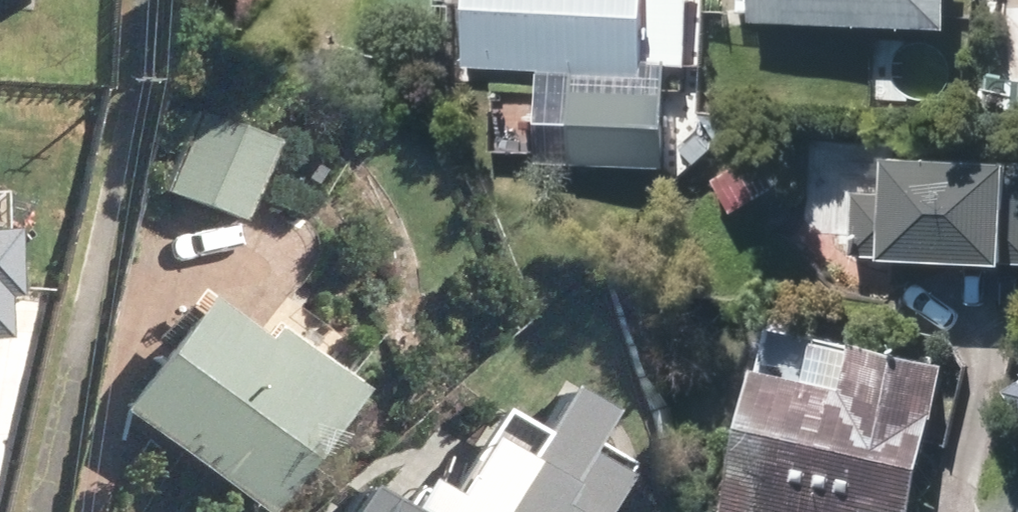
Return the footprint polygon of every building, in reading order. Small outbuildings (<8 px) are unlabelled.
[(393,13),(444,17),(445,0),(393,0),(393,13)] [(475,61),(552,66),(550,70),(693,79),(698,0),(479,0),(475,61)] [(766,15),(971,21),(972,0),(767,0),(766,15)] [(206,108),(174,183),(254,217),(286,142),(206,108)] [(864,246),(1017,252),(1017,153),(915,149),(914,186),(866,184),(864,246)] [(773,157),(729,181),(744,210),(788,185),(773,157)] [(267,511),(274,511),(368,391),(283,326),(275,339),(215,292),(128,406),(267,511)] [(871,506),(895,511),(927,511),(961,363),(867,341),(854,389),(764,367),(730,511),(870,511),(871,506)] [(632,473),(558,425),(502,511),(607,511),(632,473)] [(380,480),(358,511),(428,511),(380,480)]
